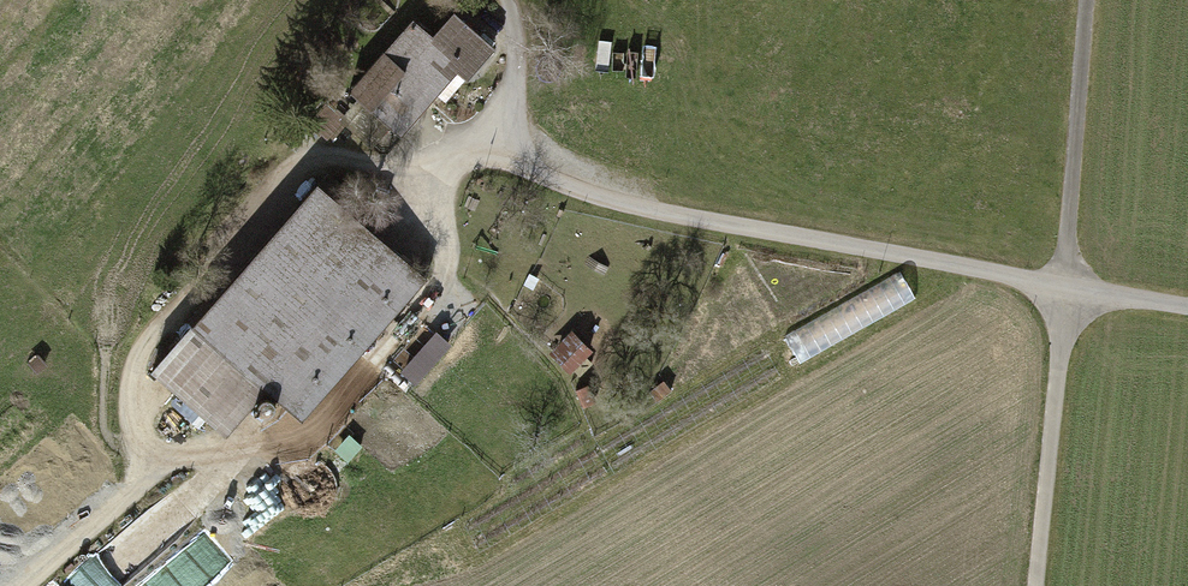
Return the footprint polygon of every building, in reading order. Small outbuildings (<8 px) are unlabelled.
[(437,40),(416,22),(353,95),(360,101),(342,121),(384,158),(401,137),(403,139),(462,72),(470,78),(495,50),(457,17),(437,40)] [(426,273),(320,179),(148,370),(175,394),(165,406),(198,435),(208,424),(221,435),(263,389),(296,418),(426,273)] [(797,364),(917,299),(903,274),(783,339),(797,364)] [(573,332),(551,355),(572,375),(594,351),(573,332)] [(204,517),(178,486),(79,568),(94,585),(120,585),(204,517)]
